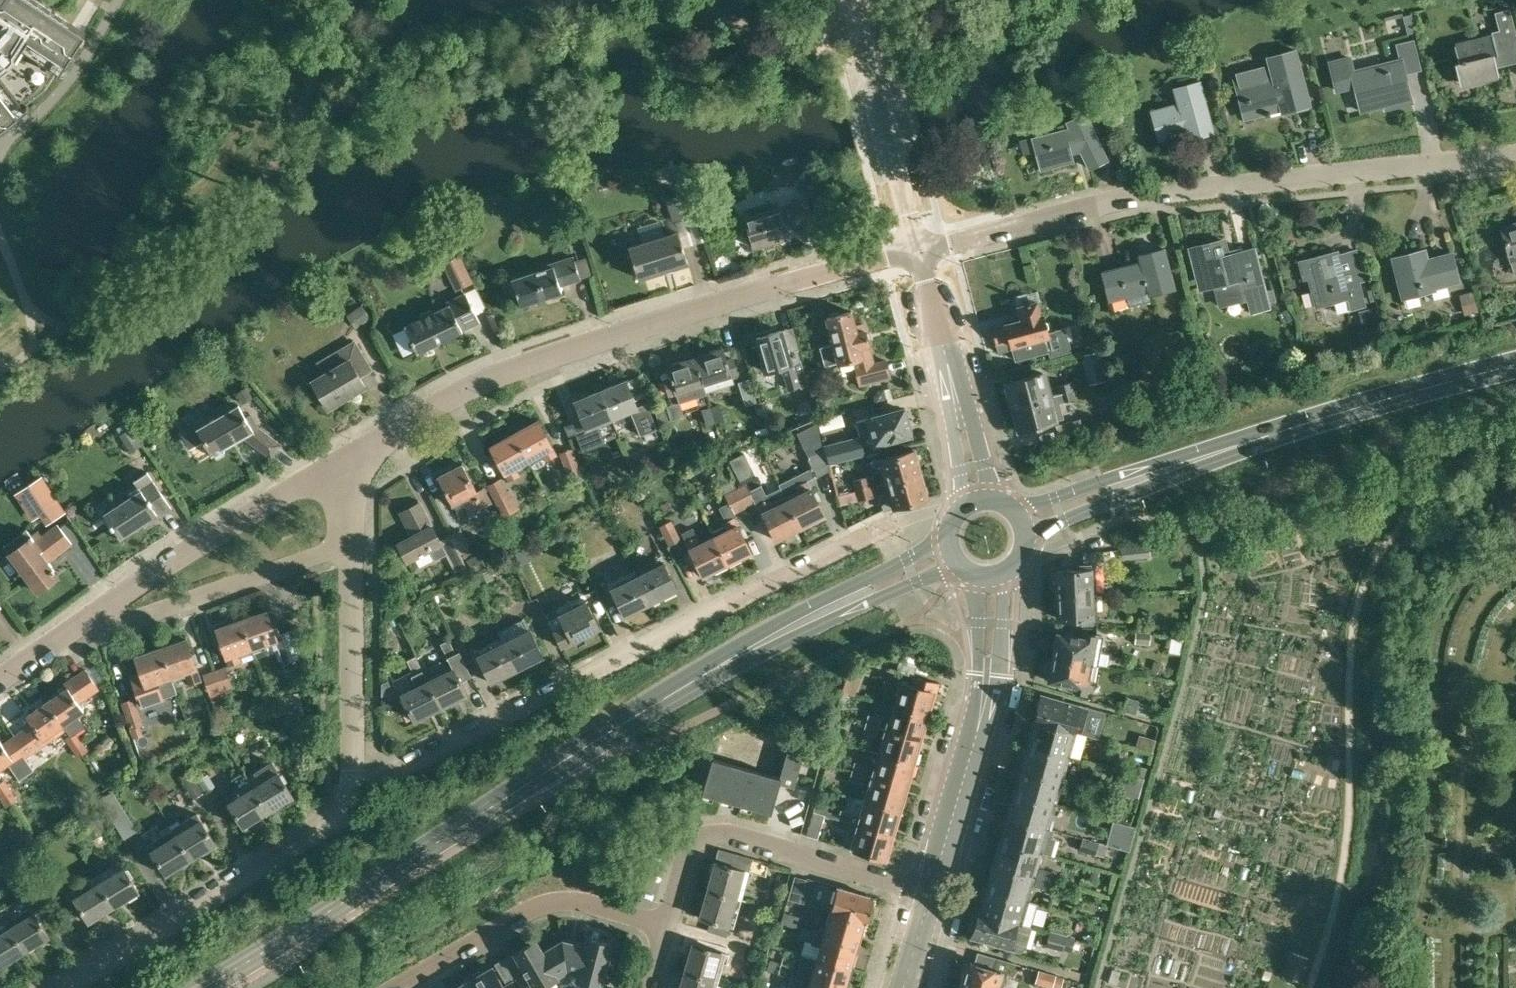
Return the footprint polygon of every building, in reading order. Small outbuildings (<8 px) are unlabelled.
[(29,107),(31,101),(45,91),(56,73),(59,74),(84,33),(25,4),(27,0),(0,0),(0,129),(29,107)] [(1453,45),(1458,62),(1454,63),(1459,85),(1498,75),(1495,63),(1507,60),(1505,51),(1503,45),(1515,41),(1515,36),(1509,8),(1494,12),(1499,34),(1453,45)] [(1420,69),(1412,39),(1395,43),(1398,58),(1354,69),(1351,55),(1327,61),(1334,92),(1355,87),(1361,111),(1384,105),(1385,108),(1412,102),(1405,72),(1420,69)] [(1310,104),(1295,49),(1267,56),(1270,69),(1233,79),(1239,101),(1249,99),(1253,116),(1255,115),(1256,116),(1281,109),(1281,112),(1310,104)] [(1188,139),(1213,132),(1200,80),(1173,87),(1178,103),(1151,110),(1159,140),(1186,133),(1188,139)] [(1069,126),(1031,136),(1019,139),(1023,154),(1035,151),(1039,168),(1071,160),(1069,151),(1075,149),(1076,149),(1079,148),(1087,167),(1104,159),(1083,113),(1067,120),(1069,126)] [(822,178),(794,178),(798,191),(811,191),(818,217),(832,213),(822,178)] [(671,222),(700,213),(692,189),(664,199),(671,222)] [(785,231),(812,223),(805,198),(743,217),(753,247),(787,237),(785,231)] [(1501,226),(1510,260),(1514,273),(1515,273),(1515,222),(1501,226)] [(676,231),(626,247),(636,278),(686,262),(676,231)] [(456,249),(449,236),(439,240),(446,254),(456,249)] [(1226,237),(1207,242),(1187,247),(1198,288),(1213,284),(1218,303),(1245,296),(1249,313),(1272,307),(1271,302),(1277,300),(1273,287),(1263,289),(1252,247),(1242,250),(1230,253),(1226,237)] [(1357,247),(1335,253),(1335,250),(1298,259),(1302,279),(1308,277),(1315,304),(1346,296),(1349,307),(1361,304),(1356,281),(1365,279),(1357,247)] [(1109,299),(1125,295),(1128,306),(1149,300),(1147,293),(1173,286),(1162,248),(1137,255),(1139,260),(1116,266),(1106,269),(1101,270),(1109,299)] [(1402,297),(1405,306),(1421,302),(1418,293),(1432,289),(1433,295),(1448,291),(1446,282),(1457,280),(1450,252),(1426,258),(1423,248),(1391,256),(1402,297)] [(456,290),(474,282),(461,254),(443,263),(456,290)] [(559,286),(579,279),(572,257),(538,267),(539,270),(510,280),(518,305),(561,292),(559,286)] [(447,300),(449,303),(431,311),(428,309),(419,313),(419,317),(402,324),(415,352),(462,330),(461,328),(470,324),(466,317),(486,308),(476,286),(447,300)] [(1473,291),(1459,294),(1464,315),(1478,311),(1473,291)] [(1018,317),(1019,319),(992,326),(998,350),(1012,346),(1015,358),(1049,349),(1046,335),(1048,335),(1046,329),(1048,326),(1047,321),(1044,319),(1042,313),(1040,313),(1036,301),(1030,302),(1029,299),(1027,299),(1025,293),(1016,295),(1021,316),(1018,317)] [(361,304),(346,315),(352,323),(354,321),(358,328),(371,319),(361,304)] [(1375,324),(1381,323),(1376,306),(1372,307),(1359,310),(1363,327),(1375,324)] [(859,385),(889,376),(885,359),(873,363),(863,323),(854,325),(850,311),(826,317),(832,342),(818,346),(823,365),(837,361),(838,363),(852,359),(859,385)] [(798,348),(786,352),(779,330),(754,337),(764,371),(781,367),(787,388),(800,384),(801,387),(808,383),(798,348)] [(317,363),(323,373),(312,380),(329,407),(330,406),(334,407),(340,404),(341,400),(366,386),(360,375),(372,369),(356,341),(331,355),(317,363)] [(721,347),(693,356),(701,383),(703,383),(706,391),(735,382),(732,374),(737,372),(732,356),(725,358),(721,347)] [(1082,354),(1086,368),(1102,364),(1098,350),(1082,354)] [(701,383),(693,356),(665,364),(669,376),(662,378),(667,394),(701,383)] [(1006,381),(1012,405),(1049,395),(1043,371),(1006,381)] [(745,404),(757,400),(749,377),(738,381),(745,404)] [(625,379),(598,390),(610,418),(629,410),(639,434),(655,427),(645,402),(636,406),(625,379)] [(1074,389),(1071,380),(1057,384),(1059,393),(1074,389)] [(237,392),(243,402),(253,396),(246,386),(237,392)] [(873,397),(875,403),(887,400),(883,388),(876,390),(873,397)] [(1059,393),(1061,402),(1076,399),(1074,389),(1059,393)] [(610,418),(598,390),(573,400),(584,427),(575,431),(583,450),(597,445),(589,426),(610,418)] [(1049,395),(1012,405),(1018,429),(1055,419),(1049,395)] [(710,403),(715,422),(724,419),(718,400),(710,403)] [(216,417),(197,427),(196,426),(181,434),(189,448),(204,440),(212,453),(214,452),(216,457),(218,458),(224,454),(225,451),(222,447),(244,435),(272,456),(281,443),(259,427),(252,413),(246,416),(239,404),(230,408),(226,401),(212,409),(216,417)] [(660,425),(673,421),(666,401),(654,405),(660,425)] [(707,425),(715,422),(710,403),(701,405),(707,425)] [(830,462),(848,457),(864,453),(864,454),(880,450),(878,442),(909,433),(902,408),(867,418),(856,421),(860,435),(826,444),(830,462)] [(538,419),(514,432),(529,460),(542,453),(545,458),(555,453),(538,419)] [(1056,423),(1055,424),(1058,436),(1075,432),(1072,419),(1056,423)] [(830,438),(854,430),(851,420),(826,427),(830,438)] [(797,432),(802,444),(808,456),(823,448),(817,422),(797,432)] [(119,434),(131,452),(142,445),(131,427),(119,434)] [(663,431),(646,437),(655,464),(672,458),(663,431)] [(529,460),(514,432),(491,444),(509,479),(519,474),(516,467),(529,460)] [(580,468),(573,447),(560,452),(567,473),(580,468)] [(880,473),(883,482),(919,472),(916,461),(920,458),(918,452),(913,451),(912,448),(880,457),(884,472),(880,473)] [(469,513),(490,502),(483,489),(478,491),(463,463),(438,476),(453,504),(462,499),(469,513)] [(780,486),(779,487),(800,528),(824,516),(807,482),(818,476),(813,466),(779,483),(780,486)] [(132,496),(124,502),(104,515),(119,538),(142,523),(144,527),(172,508),(147,471),(135,479),(139,486),(130,493),(132,496)] [(919,472),(883,482),(885,489),(879,491),(884,508),(926,496),(925,493),(928,489),(926,484),(922,483),(919,472)] [(46,524),(66,511),(42,475),(14,493),(32,520),(40,515),(46,524)] [(853,479),(855,489),(873,485),(870,475),(853,479)] [(750,489),(747,482),(736,488),(745,507),(755,502),(757,507),(759,506),(776,540),(800,528),(779,487),(766,494),(761,484),(750,489)] [(491,489),(501,509),(513,502),(502,483),(491,489)] [(873,485),(855,489),(858,500),(875,495),(873,485)] [(736,512),(745,507),(736,488),(725,493),(729,501),(719,507),(726,522),(723,524),(726,530),(713,537),(727,565),(751,553),(734,519),(738,517),(736,512)] [(451,534),(440,539),(421,502),(401,512),(413,536),(399,543),(407,559),(430,548),(436,559),(446,554),(455,571),(459,569),(464,579),(471,575),(466,565),(460,553),(451,534)] [(669,545),(681,539),(672,519),(659,525),(669,545)] [(46,562),(72,543),(58,524),(43,535),(40,530),(10,553),(38,591),(57,577),(46,562)] [(461,528),(451,534),(460,553),(471,547),(461,528)] [(682,533),(686,542),(703,576),(727,565),(713,537),(700,543),(696,537),(692,528),(682,533)] [(1150,556),(1148,543),(1121,546),(1122,559),(1150,556)] [(1056,567),(1057,593),(1096,591),(1095,562),(1095,558),(1102,558),(1102,549),(1084,551),(1084,563),(1079,563),(1080,566),(1056,567)] [(485,564),(479,552),(466,559),(473,571),(485,564)] [(663,562),(637,575),(650,602),(677,589),(663,562)] [(650,602),(637,575),(611,588),(624,615),(650,602)] [(295,594),(304,592),(301,581),(292,584),(295,594)] [(1096,591),(1057,593),(1058,618),(1082,617),(1082,621),(1097,621),(1096,591)] [(561,647),(600,627),(586,601),(559,614),(565,625),(553,631),(561,647)] [(268,610),(242,618),(253,648),(267,643),(270,650),(280,646),(268,610)] [(253,648),(242,618),(217,627),(230,664),(241,660),(239,653),(253,648)] [(530,628),(504,642),(517,669),(544,655),(530,628)] [(1058,630),(1053,655),(1091,662),(1097,632),(1084,630),(1083,635),(1058,630)] [(1149,632),(1135,631),(1134,642),(1148,643),(1149,632)] [(187,638),(162,647),(172,677),(186,672),(190,684),(202,680),(187,638)] [(453,668),(427,681),(439,705),(466,693),(461,681),(472,676),(460,650),(455,652),(449,638),(441,642),(453,668)] [(517,669),(504,642),(478,655),(491,682),(517,669)] [(172,677),(162,647),(136,655),(145,681),(135,684),(142,704),(177,693),(172,677)] [(414,674),(423,670),(415,655),(407,659),(414,674)] [(1091,662),(1053,655),(1048,681),(1074,686),(1073,690),(1085,692),(1091,662)] [(226,665),(214,669),(222,690),(233,686),(226,665)] [(228,708),(222,690),(214,669),(203,672),(217,712),(228,708)] [(66,689),(46,703),(62,726),(64,725),(70,734),(76,730),(77,732),(86,726),(78,715),(82,712),(72,698),(81,692),(86,698),(98,690),(85,670),(63,685),(66,689)] [(901,679),(893,704),(930,715),(940,681),(914,675),(912,682),(901,679)] [(382,696),(393,690),(388,680),(382,683),(382,696)] [(439,705),(427,681),(402,692),(414,717),(439,705)] [(281,694),(282,705),(280,705),(283,727),(305,725),(302,692),(281,694)] [(1041,693),(1034,718),(1092,735),(1094,726),(1074,720),(1079,704),(1041,693)] [(1135,713),(1136,712),(1148,716),(1151,703),(1138,700),(1138,699),(1126,696),(1123,709),(1135,713)] [(131,728),(144,724),(134,697),(122,701),(131,728)] [(31,724),(12,737),(25,757),(26,757),(51,740),(48,735),(62,726),(46,703),(26,717),(31,724)] [(893,704),(886,728),(923,739),(930,715),(893,704)] [(879,726),(882,717),(868,713),(865,722),(879,726)] [(1034,718),(1027,742),(1065,753),(1071,731),(1092,736),(1092,735),(1034,718)] [(877,735),(879,726),(865,722),(863,731),(877,735)] [(886,728),(879,752),(916,763),(923,739),(886,728)] [(65,738),(71,747),(82,740),(77,732),(76,730),(70,734),(65,738)] [(1152,752),(1155,739),(1139,734),(1135,747),(1152,752)] [(9,763),(19,778),(30,771),(34,769),(26,757),(25,757),(12,737),(3,743),(0,739),(0,768),(9,763)] [(791,737),(787,751),(803,755),(807,742),(791,737)] [(1085,738),(1079,761),(1088,763),(1093,740),(1085,738)] [(82,740),(71,747),(77,756),(88,749),(82,740)] [(1027,742),(1020,766),(1058,777),(1077,783),(1078,780),(1059,775),(1065,753),(1027,742)] [(784,765),(782,774),(796,779),(803,755),(787,751),(784,765)] [(879,752),(872,776),(909,787),(916,763),(879,752)] [(703,791),(746,804),(756,768),(713,756),(703,791)] [(257,784),(253,787),(267,811),(293,796),(271,760),(250,773),(257,784)] [(865,774),(868,765),(854,761),(851,770),(865,774)] [(1132,763),(1130,771),(1145,776),(1148,766),(1132,763)] [(1013,790),(1051,801),(1058,777),(1020,766),(1013,790)] [(756,768),(746,804),(772,811),(780,783),(794,787),(796,779),(782,774),(782,775),(756,768)] [(180,775),(183,780),(194,798),(203,793),(189,770),(180,775)] [(862,783),(865,774),(851,770),(849,779),(862,783)] [(1125,770),(1118,794),(1138,801),(1145,776),(1130,771),(1125,770)] [(197,779),(205,792),(215,786),(207,773),(197,779)] [(872,776),(865,800),(902,810),(909,787),(872,776)] [(1,797),(12,790),(5,780),(0,783),(0,795),(1,797)] [(1075,793),(1077,784),(1067,781),(1064,790),(1075,793)] [(267,811),(253,787),(227,803),(242,827),(267,811)] [(12,790),(1,797),(7,805),(18,798),(12,790)] [(1044,825),(1051,801),(1013,790),(1006,815),(1044,825)] [(865,800),(859,823),(895,834),(902,810),(865,800)] [(828,805),(816,801),(814,810),(825,814),(851,822),(853,812),(841,809),(840,813),(827,809),(828,805)] [(818,838),(825,814),(814,810),(806,835),(818,838)] [(178,818),(169,824),(190,859),(214,844),(197,814),(181,823),(178,818)] [(1006,815),(999,839),(1037,850),(1052,854),(1057,838),(1052,836),(1054,829),(1064,832),(1064,831),(1006,815)] [(895,834),(859,823),(851,848),(888,859),(895,834)] [(148,843),(151,849),(150,849),(165,874),(190,859),(169,824),(160,829),(163,834),(148,843)] [(1083,836),(1079,850),(1096,855),(1096,854),(1104,856),(1108,845),(1099,842),(1099,841),(1083,836)] [(999,839),(992,863),(1034,875),(1037,876),(1039,866),(1033,865),(1037,850),(999,839)] [(714,860),(707,887),(740,897),(747,870),(735,866),(738,855),(718,849),(715,861),(714,860)] [(118,861),(93,876),(112,907),(137,892),(121,867),(118,861)] [(992,863),(986,887),(1023,898),(1028,883),(1032,884),(1034,875),(992,863)] [(1050,879),(1052,870),(1039,866),(1037,876),(1050,879)] [(788,898),(801,902),(810,904),(813,896),(803,893),(807,879),(795,875),(788,898)] [(71,898),(72,897),(87,922),(112,907),(93,876),(67,892),(71,898)] [(1054,880),(1050,879),(1037,876),(1034,885),(1051,890),(1054,880)] [(837,886),(830,911),(866,921),(873,896),(837,886)] [(740,897),(707,887),(699,915),(733,924),(740,897)] [(986,887),(979,911),(1016,922),(1023,898),(986,887)] [(0,909),(0,913),(23,952),(48,937),(29,906),(21,911),(15,900),(0,909)] [(830,911),(823,935),(859,945),(866,921),(830,911)] [(1032,926),(1016,922),(979,911),(971,936),(1009,947),(1021,950),(1023,950),(1027,946),(1032,926)] [(800,916),(784,912),(781,922),(796,927),(800,916)] [(23,952),(0,913),(0,966),(23,952)] [(1052,923),(1049,931),(1075,939),(1076,937),(1066,934),(1068,928),(1052,923)] [(823,935),(801,928),(798,938),(805,939),(801,953),(817,958),(853,968),(859,945),(823,935)] [(1049,931),(1045,945),(1063,950),(1063,949),(1072,951),(1075,939),(1049,931)] [(584,945),(562,939),(566,969),(577,972),(575,979),(600,985),(603,974),(609,975),(614,958),(608,956),(611,942),(586,936),(584,945)] [(562,939),(542,950),(535,938),(513,951),(526,973),(517,978),(523,987),(538,987),(558,976),(557,975),(566,969),(562,939)] [(692,942),(684,969),(717,978),(725,951),(692,942)] [(958,984),(972,987),(1003,987),(1007,974),(1013,976),(1019,969),(1021,964),(978,951),(975,962),(965,959),(958,984)] [(1309,957),(1292,951),(1284,975),(1301,981),(1309,957)] [(778,971),(781,962),(770,958),(769,958),(767,968),(778,971)] [(791,975),(836,987),(847,987),(853,968),(817,958),(813,970),(804,968),(803,969),(793,966),(791,975)] [(470,978),(475,987),(517,987),(512,980),(503,986),(492,965),(483,971),(479,970),(472,974),(471,978),(470,978)] [(684,969),(678,987),(714,987),(717,978),(684,969)] [(1053,987),(1056,987),(1061,987),(1064,976),(1056,974),(1039,969),(1035,982),(1053,987)] [(791,975),(788,986),(794,987),(836,987),(791,975)] [(470,978),(453,987),(475,987),(470,978)]
